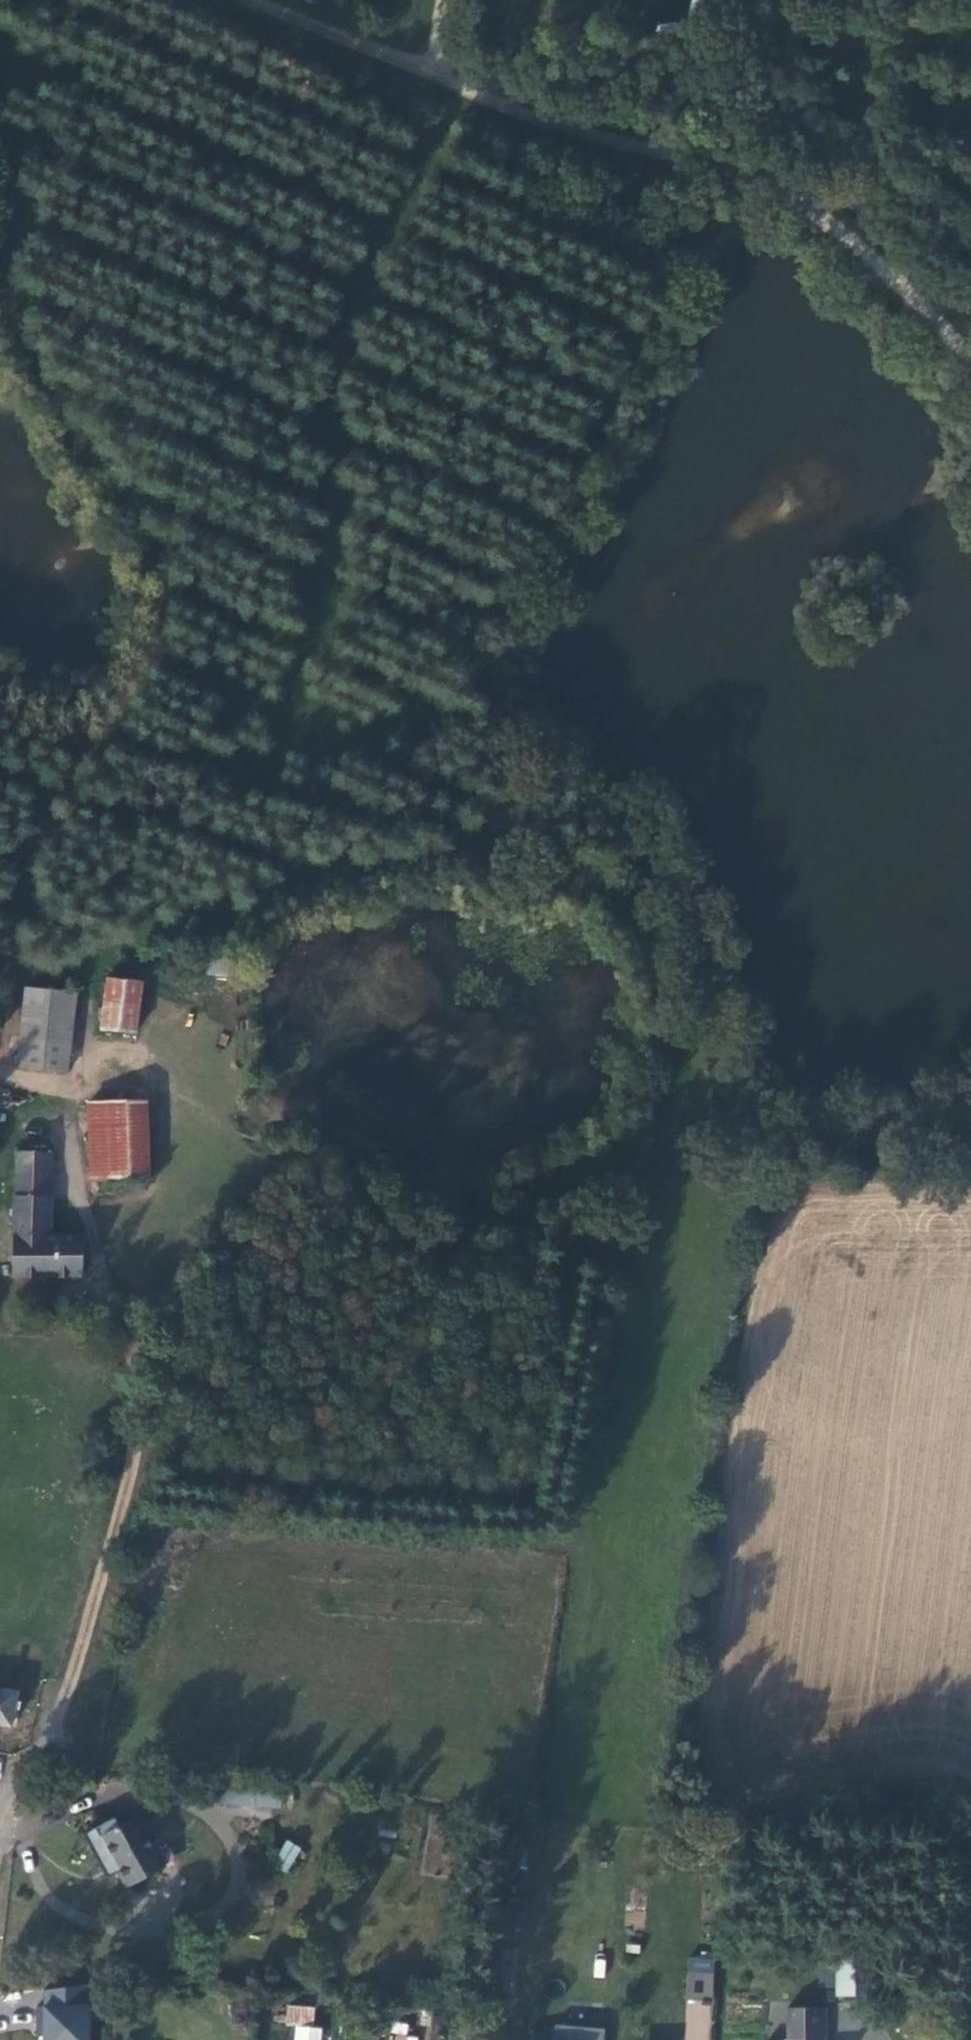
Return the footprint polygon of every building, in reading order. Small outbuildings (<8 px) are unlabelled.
[(145,983),(108,981),(104,1025),(142,1028),(145,983)] [(74,1072),(83,990),(35,986),(26,1067),(74,1072)] [(157,1183),(153,1107),(95,1109),(98,1184),(157,1183)] [(58,1130),(17,1128),(14,1276),(88,1277),(88,1236),(56,1236),(58,1130)] [(0,1690),(0,1725),(10,1727),(16,1693),(0,1690)] [(283,1810),(284,1794),(219,1788),(218,1804),(283,1810)] [(138,1821),(99,1843),(126,1888),(162,1871),(138,1821)] [(285,1839),(272,1864),(288,1872),(301,1847),(285,1839)] [(838,1949),(838,1989),(871,1989),(870,1949),(838,1949)] [(712,1998),(714,1958),(687,1956),(685,1996),(712,1998)] [(39,1989),(40,2005),(32,2005),(32,2035),(40,2035),(40,2039),(82,2039),(82,2006),(97,2006),(97,1984),(39,1989)] [(128,1996),(125,1996),(122,1997),(119,1999),(117,2002),(117,2005),(118,2009),(120,2011),(124,2013),(128,2012),(131,2010),(133,2005),(133,2001),(131,1998),(128,1996)] [(284,2024),(313,2026),(315,2007),(286,2004),(284,2024)] [(322,2028),(294,2025),(293,2039),(321,2039),(322,2028)]
